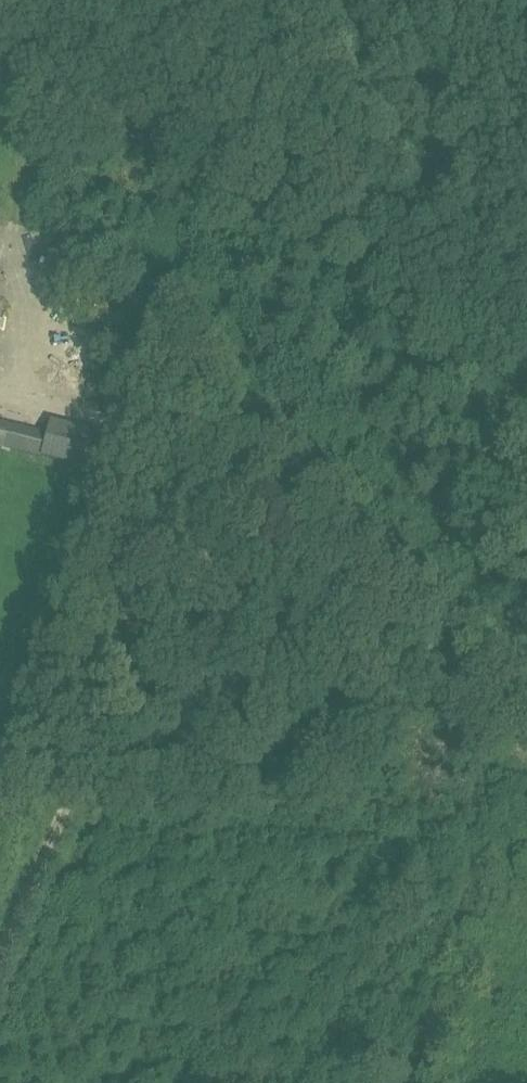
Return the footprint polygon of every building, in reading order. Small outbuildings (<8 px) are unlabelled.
[(41,457),(99,472),(108,435),(50,420),(47,432),(0,421),(0,447),(41,457)]
